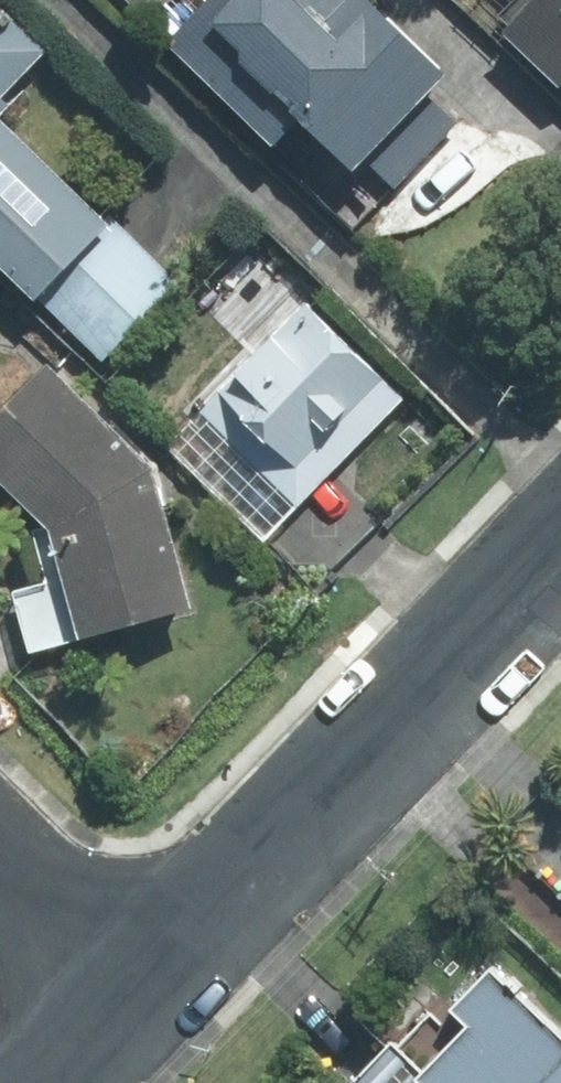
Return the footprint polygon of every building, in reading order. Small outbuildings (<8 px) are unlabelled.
[(5,107),(59,49),(8,0),(0,0),(0,239),(117,348),(185,276),(5,107)] [(173,0),(153,0),(164,10),(173,0)] [(174,20),(296,136),(323,107),(380,161),(465,71),(390,0),(194,0),(174,20)] [(516,26),(560,69),(560,0),(541,0),(516,26)] [(160,435),(277,539),(321,490),(409,391),(314,306),(292,287),(195,396),(160,435)] [(69,521),(115,628),(213,596),(169,457),(147,439),(62,358),(0,424),(0,456),(69,521)] [(506,964),(392,1082),(560,1082),(560,1016),(506,964)]
